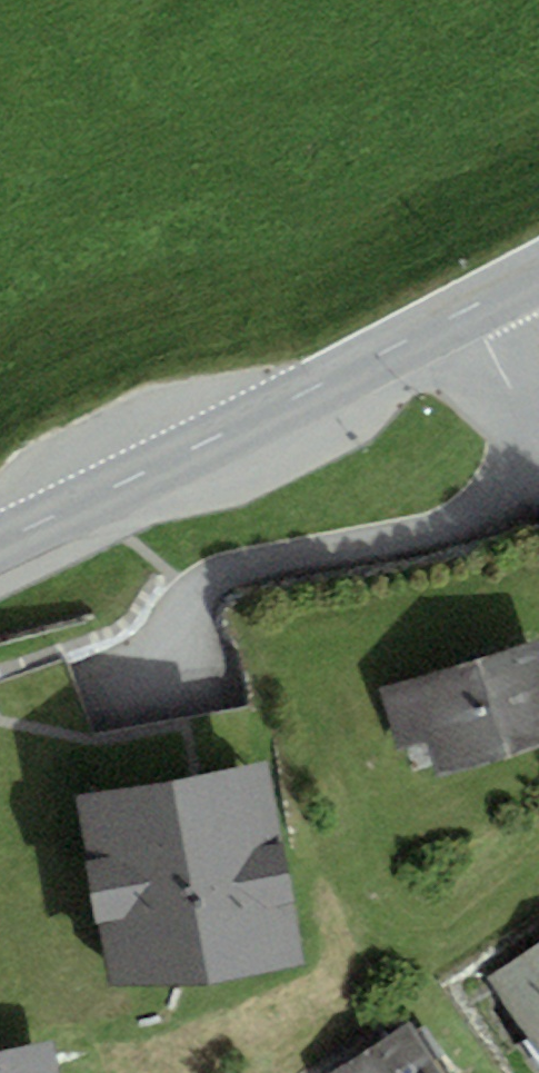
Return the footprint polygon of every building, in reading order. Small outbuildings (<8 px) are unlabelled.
[(385,689),(402,749),(438,739),(446,768),(538,742),(538,646),(385,689)] [(305,966),(270,764),(196,777),(77,797),(111,978),(206,981),(305,966)] [(508,978),(538,1021),(538,956),(508,978)] [(353,1072),(467,1072),(436,1022),(353,1072)] [(53,1045),(0,1054),(0,1072),(58,1072),(53,1045)]
